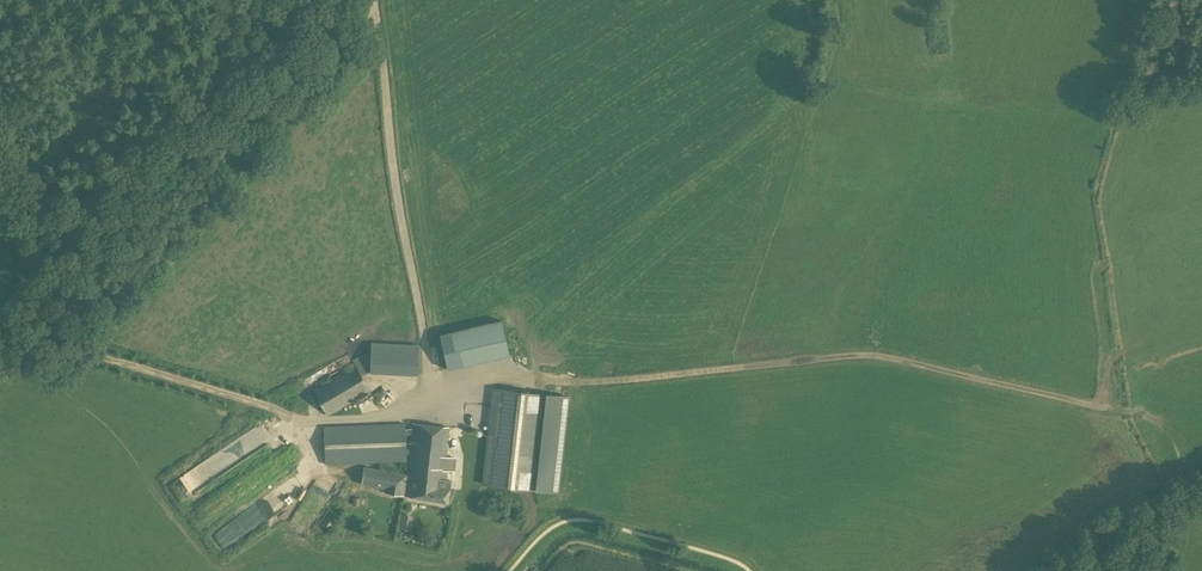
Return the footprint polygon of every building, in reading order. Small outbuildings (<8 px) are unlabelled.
[(502,320),(439,335),(446,363),(447,368),(463,365),(509,354),(502,320)] [(371,343),(369,373),(418,376),(419,345),(371,343)] [(370,392),(356,365),(314,389),(327,416),(370,392)] [(558,492),(567,398),(495,389),(484,485),(558,492)] [(405,423),(324,426),(325,466),(407,463),(405,423)] [(413,423),(405,475),(365,468),(362,484),(385,489),(385,492),(447,503),(451,482),(447,482),(448,471),(455,472),(456,458),(446,457),(449,427),(413,423)] [(412,530),(412,514),(401,514),(401,529),(412,530)]
